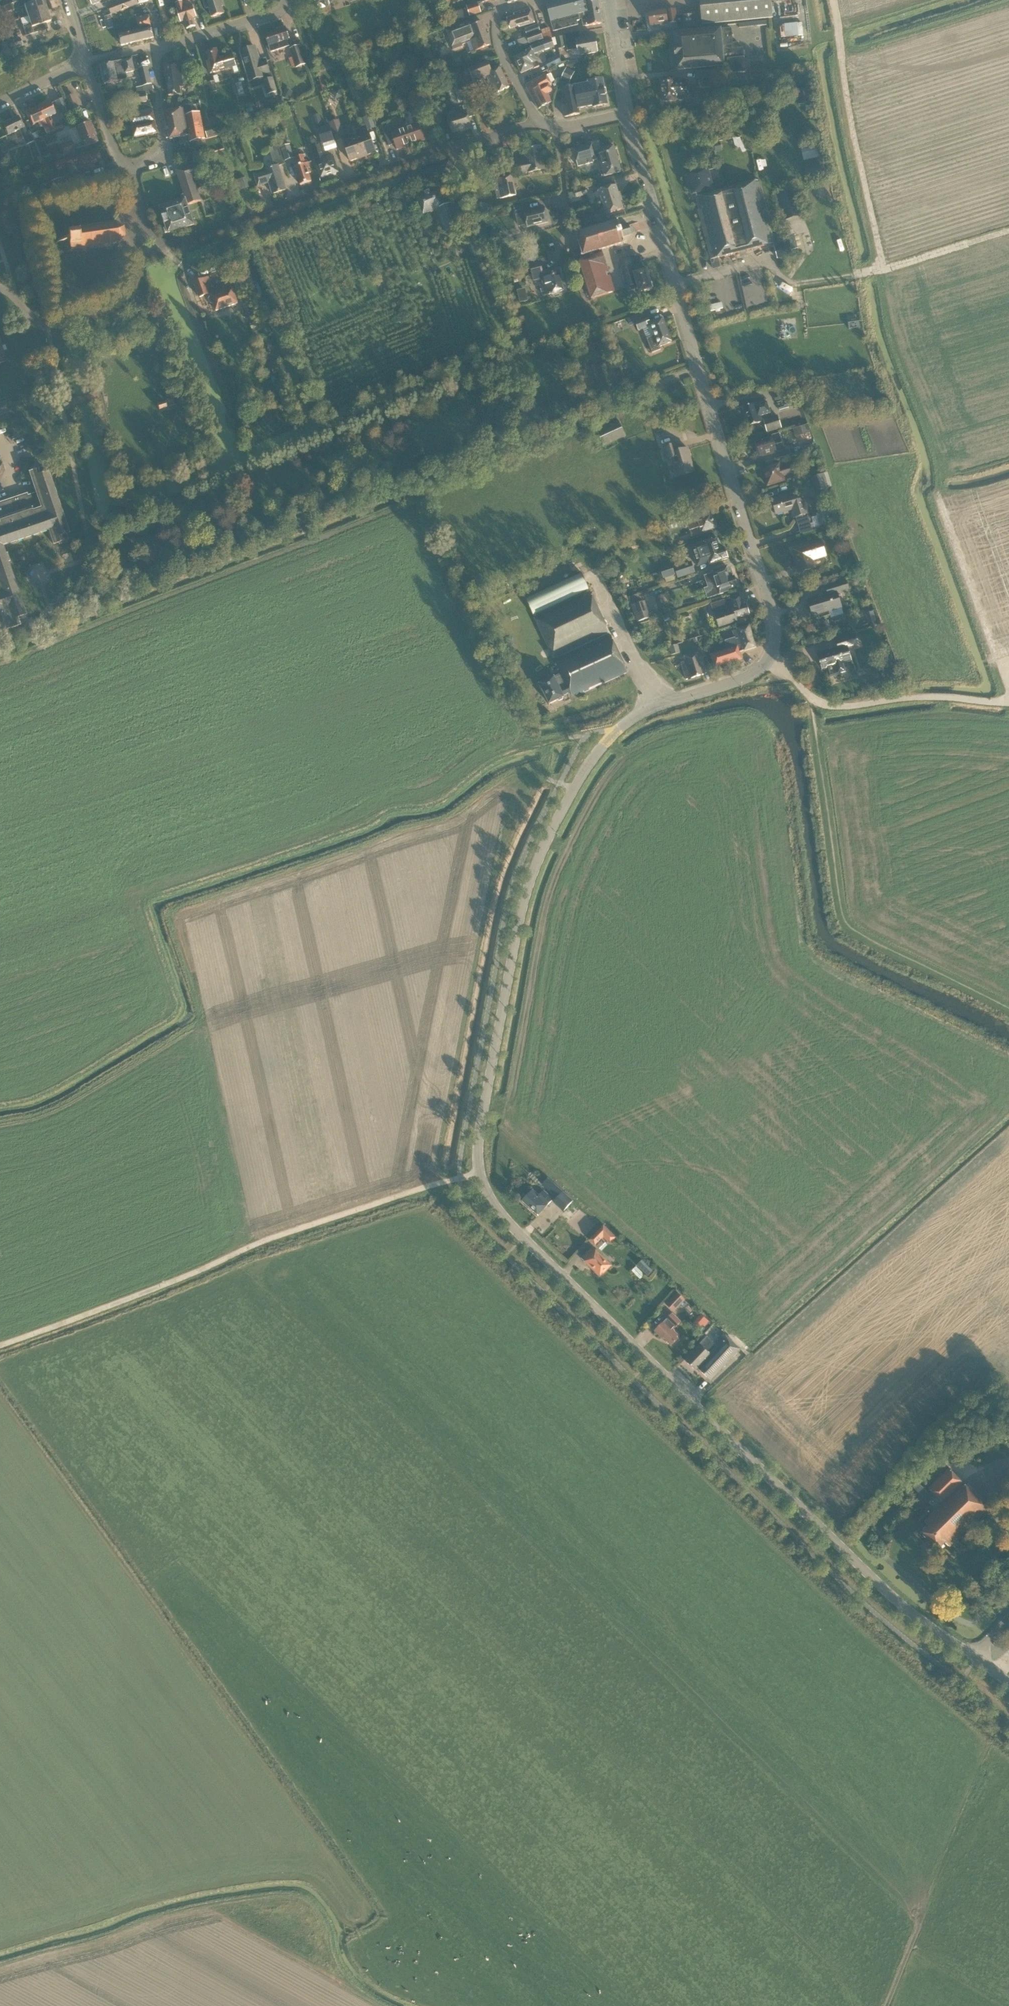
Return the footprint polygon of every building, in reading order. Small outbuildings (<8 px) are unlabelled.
[(40,0),(21,0),(18,1),(20,7),(25,6),(28,16),(47,10),(44,0),(41,0),(40,0)] [(129,8),(127,0),(109,7),(111,12),(121,9),(122,11),(129,8)] [(206,8),(209,7),(212,17),(224,13),(220,0),(203,0),(206,8)] [(316,11),(327,8),(331,7),(330,0),(313,0),(316,11)] [(585,0),(553,0),(546,2),(551,21),(553,31),(578,25),(578,21),(580,21),(580,20),(582,19),(583,26),(590,25),(602,23),(598,0),(586,3),(585,0)] [(702,24),(758,19),(767,18),(773,17),(771,0),(700,0),(702,24)] [(193,5),(185,7),(183,1),(176,3),(178,9),(177,10),(181,22),(185,20),(187,29),(196,26),(193,18),(197,17),(193,5)] [(482,12),(478,2),(466,6),(467,9),(463,10),(460,13),(462,19),(482,12)] [(535,22),(531,8),(514,13),(515,16),(507,18),(510,28),(521,25),(522,26),(535,22)] [(676,16),(675,9),(667,10),(666,10),(649,13),(651,26),(661,24),(661,26),(669,25),(668,23),(677,22),(678,29),(694,27),(693,14),(676,16)] [(26,36),(48,29),(46,23),(51,21),(47,10),(28,16),(30,23),(23,26),(26,36)] [(154,38),(149,15),(137,18),(139,26),(118,31),(122,46),(154,38)] [(482,22),(472,26),(469,20),(446,28),(453,49),(463,46),(462,44),(472,41),(475,51),(491,45),(482,22)] [(797,24),(797,23),(784,24),(784,25),(780,25),(780,26),(781,37),(785,37),(786,37),(796,36),(799,36),(799,35),(803,35),(802,25),(802,23),(797,24)] [(277,31),(266,35),(269,46),(271,52),(280,49),(292,45),(286,26),(276,29),(277,31)] [(553,37),(549,27),(542,30),(545,39),(553,37)] [(732,43),(731,28),(705,31),(705,30),(674,33),(677,70),(724,65),(728,65),(729,74),(746,72),(744,57),(743,48),(737,48),(737,43),(732,43)] [(527,36),(530,44),(544,39),(541,31),(527,36)] [(580,39),(579,32),(564,34),(567,51),(578,49),(579,55),(598,52),(595,36),(580,39)] [(565,48),(563,36),(557,37),(559,49),(565,48)] [(23,46),(20,38),(8,41),(11,50),(23,46)] [(552,38),(542,42),(543,42),(545,50),(546,50),(555,47),(554,46),(552,39),(552,38)] [(534,68),(534,69),(540,66),(535,54),(545,50),(543,42),(530,47),(531,48),(526,50),(527,52),(514,58),(521,73),(534,68)] [(296,67),(296,68),(307,64),(301,45),(290,49),(293,58),(290,59),(293,68),(296,67)] [(256,47),(241,51),(250,81),(255,79),(263,77),(265,84),(267,94),(277,92),(272,72),(270,73),(266,61),(260,62),(256,47)] [(233,54),(220,58),(217,49),(206,52),(209,63),(208,65),(211,74),(237,66),(233,54)] [(550,68),(563,61),(559,54),(547,61),(550,68)] [(101,66),(105,83),(127,78),(126,73),(135,70),(132,59),(123,61),(101,66)] [(324,61),(326,69),(333,67),(330,59),(324,61)] [(435,72),(431,61),(422,64),(426,75),(435,72)] [(183,87),(181,62),(164,63),(165,77),(167,77),(167,84),(168,84),(169,96),(181,94),(180,87),(183,87)] [(501,68),(492,72),(488,62),(469,69),(474,83),(487,78),(490,84),(488,86),(492,95),(510,87),(501,68)] [(139,68),(143,86),(152,84),(148,66),(139,68)] [(561,79),(570,83),(575,72),(566,68),(561,79)] [(719,70),(711,71),(712,78),(714,94),(722,93),(719,70)] [(551,84),(546,74),(526,85),(539,109),(552,102),(547,93),(552,91),(549,85),(551,84)] [(445,78),(453,105),(463,102),(455,75),(445,78)] [(675,81),(675,77),(662,78),(664,102),(676,101),(676,100),(686,99),(685,96),(692,96),(692,99),(698,99),(697,88),(687,89),(686,80),(675,81)] [(593,105),(594,107),(607,105),(603,79),(589,82),(589,84),(564,88),(567,105),(563,106),(565,117),(580,114),(579,108),(593,105)] [(208,83),(211,93),(218,91),(215,81),(208,83)] [(282,96),(289,100),(293,92),(286,88),(282,96)] [(461,90),(465,101),(471,99),(468,88),(461,90)] [(148,100),(147,93),(145,93),(138,94),(126,97),(128,105),(148,100)] [(65,97),(70,110),(79,107),(74,94),(65,97)] [(283,105),(280,95),(273,97),(276,107),(283,105)] [(63,98),(55,102),(61,114),(69,111),(63,98)] [(38,107),(44,119),(47,125),(50,131),(50,132),(56,130),(50,116),(56,114),(50,102),(38,107)] [(194,113),(193,104),(186,106),(186,108),(165,112),(170,139),(189,135),(190,142),(198,140),(199,145),(206,143),(205,139),(200,112),(194,113)] [(448,119),(452,132),(471,126),(469,118),(475,116),(472,104),(463,106),(465,113),(448,119)] [(33,125),(44,119),(38,107),(27,113),(33,125)] [(155,121),(153,108),(130,113),(133,125),(132,125),(135,137),(158,133),(155,121)] [(243,114),(245,121),(256,118),(254,111),(243,114)] [(411,145),(425,140),(421,129),(427,127),(423,114),(413,118),(415,124),(405,128),(411,145)] [(375,127),(371,115),(363,118),(368,130),(375,127)] [(31,133),(28,134),(24,127),(23,127),(18,117),(3,124),(8,135),(19,129),(27,145),(34,141),(31,133)] [(330,123),(336,142),(346,138),(339,119),(330,123)] [(98,141),(90,122),(76,127),(81,142),(73,145),(71,141),(58,146),(63,157),(76,152),(75,149),(83,146),(83,147),(98,141)] [(205,127),(208,138),(220,135),(217,124),(205,127)] [(411,145),(405,128),(396,131),(393,124),(383,128),(389,146),(395,144),(397,150),(411,145)] [(335,141),(330,125),(318,128),(323,145),(335,141)] [(363,156),(376,152),(369,132),(356,137),(363,156)] [(350,161),(363,156),(356,137),(343,141),(350,161)] [(325,158),(320,143),(311,146),(313,153),(315,152),(318,161),(316,161),(321,177),(338,172),(333,156),(325,158)] [(281,147),(285,161),(295,158),(290,144),(281,147)] [(595,151),(592,144),(573,149),(578,166),(594,162),(594,160),(597,159),(602,177),(621,172),(614,146),(595,151)] [(284,164),(279,146),(270,149),(276,166),(254,173),(258,186),(269,183),(273,194),(286,189),(279,166),(284,164)] [(545,169),(541,146),(525,149),(527,161),(518,162),(520,173),(529,172),(545,169)] [(80,162),(83,170),(92,167),(91,165),(93,164),(93,163),(101,160),(97,149),(76,157),(76,155),(55,163),(57,170),(80,162)] [(307,160),(305,161),(303,155),(296,157),(299,165),(295,167),(301,185),(312,181),(309,173),(311,172),(308,162),(308,163),(307,160)] [(186,200),(200,196),(198,189),(203,188),(200,177),(204,176),(200,163),(177,170),(184,194),(181,195),(183,200),(186,199),(186,200)] [(819,172),(817,165),(805,168),(807,177),(819,174),(819,172)] [(714,191),(708,170),(690,175),(692,184),(690,185),(692,194),(695,194),(699,210),(698,210),(711,259),(775,243),(758,180),(714,191)] [(81,180),(79,172),(64,177),(67,185),(81,180)] [(517,195),(513,176),(493,180),(497,199),(517,195)] [(51,181),(54,190),(64,187),(61,177),(51,181)] [(236,191),(249,187),(246,177),(233,181),(236,191)] [(603,202),(620,197),(616,185),(599,190),(599,191),(594,193),(596,198),(601,197),(603,202)] [(575,191),(577,198),(588,194),(586,188),(575,191)] [(444,206),(437,189),(417,196),(424,214),(437,209),(446,232),(453,229),(466,224),(462,213),(458,203),(453,205),(452,203),(444,206)] [(454,192),(458,202),(463,200),(459,190),(454,192)] [(183,200),(160,207),(169,233),(195,224),(188,205),(201,201),(200,196),(186,200),(186,199),(183,200)] [(607,214),(624,209),(620,197),(603,202),(605,208),(599,210),(601,215),(606,213),(607,214)] [(529,211),(527,204),(514,207),(515,215),(524,213),(528,227),(548,222),(545,208),(529,211)] [(584,221),(586,227),(597,224),(595,217),(584,221)] [(620,227),(618,220),(577,234),(581,249),(576,250),(578,260),(579,260),(591,298),(615,291),(612,283),(610,276),(607,277),(603,265),(606,264),(602,250),(625,243),(623,237),(632,234),(629,224),(620,227)] [(122,228),(115,224),(68,231),(71,249),(117,243),(118,243),(124,238),(124,236),(123,229),(122,228)] [(781,225),(775,227),(778,242),(785,240),(781,225)] [(463,234),(473,258),(481,255),(472,230),(463,234)] [(798,247),(795,236),(794,235),(788,237),(792,250),(798,249),(798,247)] [(504,236),(498,238),(500,245),(506,244),(504,236)] [(789,256),(786,243),(775,246),(778,259),(789,256)] [(634,273),(630,258),(619,261),(628,291),(638,288),(639,293),(653,289),(647,269),(634,273)] [(217,267),(221,275),(239,268),(236,260),(217,267)] [(543,273),(541,263),(530,265),(534,281),(544,278),(546,285),(541,286),(543,296),(548,294),(548,295),(564,290),(559,269),(543,273)] [(215,288),(211,276),(195,282),(200,297),(210,293),(216,311),(238,303),(231,283),(215,288)] [(520,289),(521,302),(530,301),(528,288),(520,289)] [(258,320),(251,302),(244,305),(250,323),(258,320)] [(651,326),(655,335),(647,338),(653,353),(661,350),(660,346),(672,342),(663,318),(651,323),(648,316),(635,321),(639,331),(651,326)] [(611,353),(605,333),(598,336),(601,345),(599,345),(603,356),(611,353)] [(176,404),(172,389),(166,391),(169,399),(167,399),(168,402),(169,402),(171,406),(176,404)] [(11,411),(7,401),(0,403),(0,415),(11,411)] [(744,407),(749,426),(762,422),(761,416),(771,413),(767,401),(755,405),(755,404),(744,407)] [(763,419),(768,433),(782,428),(778,415),(763,419)] [(626,435),(619,421),(597,431),(604,445),(626,435)] [(756,443),(760,457),(777,452),(775,445),(783,442),(780,433),(772,435),(773,438),(756,443)] [(679,451),(677,444),(664,448),(667,459),(672,458),(678,476),(695,471),(688,448),(679,451)] [(779,451),(781,458),(791,455),(789,448),(779,451)] [(184,450),(170,455),(174,464),(188,458),(184,450)] [(133,467),(126,463),(121,467),(120,474),(126,477),(132,475),(134,472),(133,467)] [(781,469),(779,464),(763,469),(768,485),(784,480),(783,476),(792,473),(790,466),(781,469)] [(19,625),(17,618),(25,615),(8,562),(9,562),(6,554),(5,554),(2,546),(49,530),(54,544),(67,540),(65,534),(68,533),(48,472),(39,475),(37,470),(29,472),(36,493),(27,496),(27,494),(0,503),(0,632),(19,625)] [(829,488),(824,473),(811,477),(816,492),(829,488)] [(788,496),(787,493),(779,496),(779,498),(772,500),(776,514),(792,509),(795,517),(808,514),(803,499),(796,501),(794,494),(788,496)] [(816,514),(820,527),(831,524),(827,511),(816,514)] [(717,528),(712,513),(697,517),(697,518),(689,521),(692,530),(700,527),(702,533),(717,528)] [(672,521),(674,528),(686,525),(683,517),(672,521)] [(721,550),(717,538),(691,546),(697,566),(710,562),(710,564),(728,558),(725,548),(721,550)] [(826,556),(822,541),(793,549),(800,572),(811,569),(809,561),(826,556)] [(696,572),(693,562),(676,568),(679,578),(696,572)] [(660,568),(663,579),(675,575),(671,564),(660,568)] [(734,577),(731,578),(728,567),(712,572),(713,573),(705,576),(709,589),(707,590),(709,597),(717,595),(715,587),(717,586),(720,594),(729,591),(729,589),(738,586),(734,577)] [(554,658),(610,632),(582,572),(526,599),(554,658)] [(830,615),(829,611),(842,607),(837,593),(850,589),(847,580),(826,586),(828,595),(808,601),(813,616),(818,614),(819,618),(830,615)] [(645,601),(641,603),(638,594),(629,597),(637,622),(651,617),(645,601)] [(743,605),(741,596),(730,599),(731,602),(726,603),(724,600),(711,604),(719,627),(737,621),(736,618),(749,614),(746,604),(743,605)] [(877,621),(874,611),(866,614),(869,623),(877,621)] [(682,623),(691,620),(689,613),(679,616),(682,623)] [(756,647),(750,625),(738,629),(733,631),(736,639),(728,641),(730,648),(710,655),(715,668),(742,659),(740,652),(756,647)] [(846,672),(844,663),(852,661),(848,648),(859,645),(856,633),(836,639),(838,648),(818,654),(823,669),(827,668),(829,677),(841,674),(846,672)] [(628,672),(611,635),(556,661),(562,674),(555,677),(540,684),(550,704),(564,697),(563,695),(570,692),(572,695),(580,692),(581,693),(628,672)] [(681,652),(678,644),(669,646),(672,655),(681,652)] [(703,662),(700,652),(681,658),(682,663),(681,663),(686,680),(704,674),(700,662),(703,662)] [(542,1184),(557,1198),(563,1191),(548,1178),(542,1184)] [(544,1191),(539,1195),(533,1190),(523,1201),(538,1216),(547,1206),(554,1199),(544,1191)] [(554,1202),(564,1211),(574,1201),(563,1191),(557,1198),(554,1202)] [(582,1210),(569,1224),(584,1238),(597,1225),(582,1210)] [(604,1238),(610,1244),(617,1237),(604,1225),(589,1240),(596,1246),(604,1238)] [(582,1259),(600,1277),(612,1266),(593,1247),(582,1259)] [(637,1266),(648,1277),(653,1271),(642,1260),(637,1266)] [(686,1300),(678,1292),(666,1304),(674,1312),(686,1300)] [(675,1327),(681,1321),(672,1313),(655,1331),(661,1338),(664,1338),(671,1345),(678,1336),(671,1330),(674,1326),(675,1327)] [(697,1320),(705,1327),(709,1321),(701,1315),(697,1320)] [(739,1349),(723,1335),(715,1343),(707,1336),(691,1353),(692,1355),(686,1361),(695,1370),(697,1368),(710,1380),(739,1349)] [(987,1510),(947,1469),(928,1488),(943,1503),(924,1522),(928,1526),(920,1533),(937,1550),(945,1542),(949,1548),(987,1510)]
